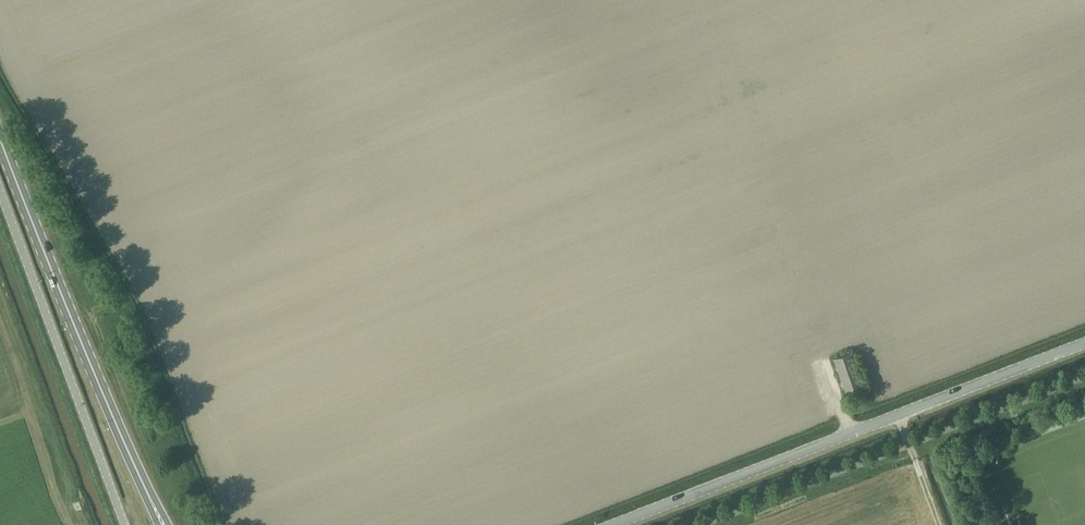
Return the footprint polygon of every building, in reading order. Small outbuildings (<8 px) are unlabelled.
[(848,398),(865,392),(851,351),(834,357),(848,398)]
